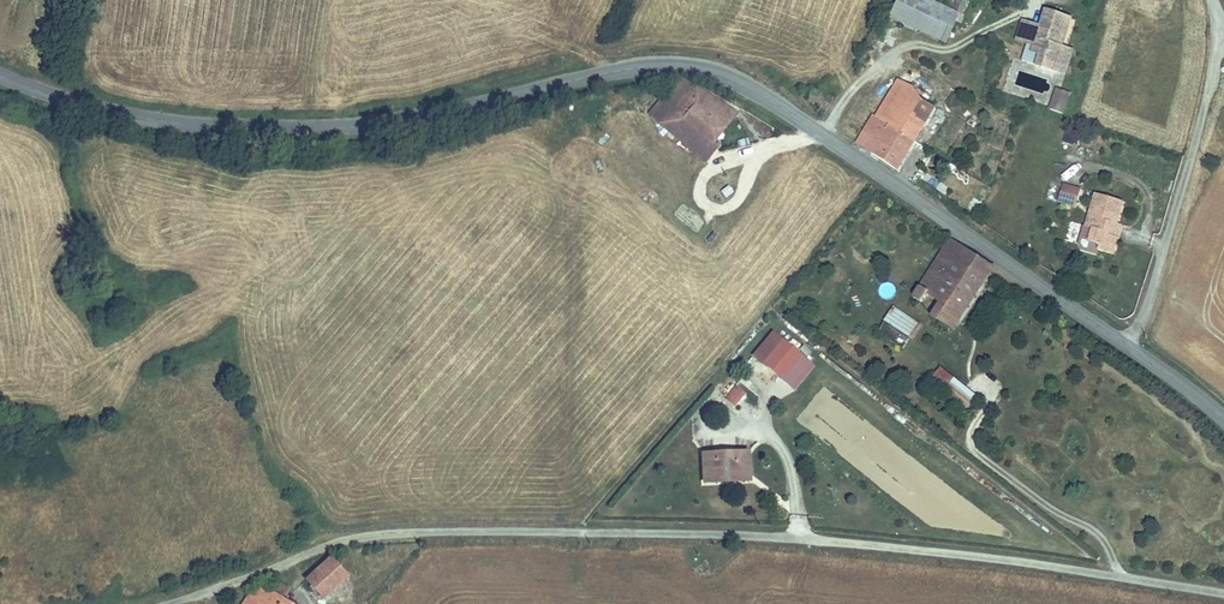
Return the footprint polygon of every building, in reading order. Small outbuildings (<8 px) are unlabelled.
[(917,29),(929,0),(899,0),(891,18),(917,29)] [(917,29),(949,41),(961,12),(930,0),(929,0),(917,29)] [(967,11),(970,2),(965,0),(953,0),(951,6),(967,11)] [(1042,53),(1039,64),(1055,69),(1062,48),(1056,46),(1059,37),(1063,38),(1070,18),(1046,10),(1042,26),(1036,45),(1034,51),(1042,53)] [(1017,38),(1036,45),(1042,26),(1023,20),(1017,38)] [(1062,48),(1055,69),(1067,74),(1074,52),(1062,48)] [(1034,51),(1031,61),(1039,64),(1042,53),(1034,51)] [(900,70),(892,82),(920,98),(923,94),(917,90),(922,82),(900,70)] [(741,115),(685,79),(653,118),(709,166),(723,147),(719,145),(741,115)] [(878,111),(887,117),(895,122),(917,137),(918,138),(940,104),(923,94),(920,98),(892,82),(875,109),(878,111)] [(824,110),(833,98),(817,87),(808,99),(824,110)] [(1064,114),(1072,93),(1057,87),(1049,108),(1064,114)] [(859,141),(868,148),(887,117),(878,111),(859,141)] [(887,117),(868,148),(876,153),(895,122),(887,117)] [(895,122),(876,153),(898,168),(917,137),(895,122)] [(1068,153),(1066,160),(1084,164),(1086,157),(1068,153)] [(1063,186),(1057,206),(1077,212),(1083,192),(1063,186)] [(1097,196),(1087,228),(1095,231),(1092,243),(1103,247),(1101,253),(1116,258),(1120,242),(1106,238),(1111,222),(1116,224),(1122,203),(1097,196)] [(1125,226),(1116,224),(1111,222),(1106,238),(1120,242),(1125,226)] [(1095,231),(1087,228),(1083,227),(1077,246),(1101,253),(1103,247),(1092,243),(1095,231)] [(993,268),(950,241),(920,295),(932,312),(957,328),(993,268)] [(922,245),(918,253),(928,258),(932,251),(922,245)] [(894,299),(895,284),(882,284),(881,298),(894,299)] [(884,321),(911,339),(921,324),(894,306),(884,321)] [(780,370),(798,349),(782,335),(764,356),(780,370)] [(930,379),(951,397),(953,395),(969,408),(979,397),(942,366),(930,379)] [(723,398),(735,408),(747,394),(735,384),(723,398)] [(704,476),(726,476),(725,470),(748,470),(748,447),(703,448),(704,476)] [(303,587),(319,603),(321,603),(346,581),(328,563),(303,587)] [(269,585),(262,599),(267,602),(265,603),(281,603),(278,602),(284,592),(273,584),(269,585)]
